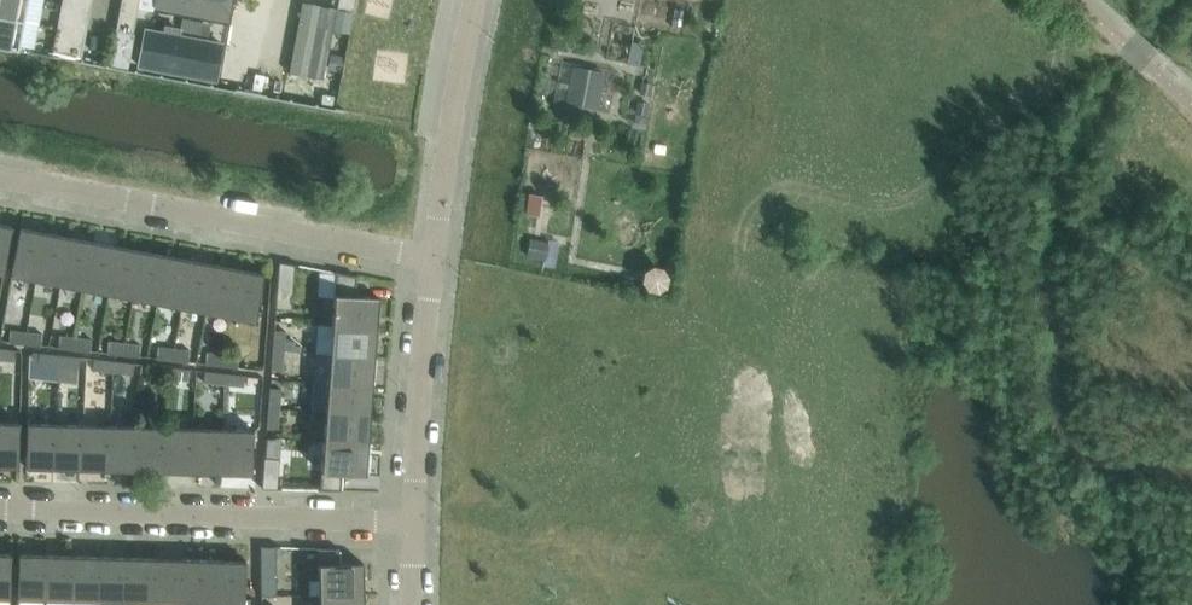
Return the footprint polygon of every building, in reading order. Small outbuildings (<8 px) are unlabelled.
[(24,20),(27,0),(0,0),(0,16),(24,20)] [(90,11),(92,0),(62,0),(61,5),(61,6),(90,11)] [(163,13),(227,25),(232,0),(166,0),(163,13)] [(357,0),(339,0),(337,9),(353,12),(354,12),(357,0)] [(133,34),(138,8),(121,4),(116,30),(116,31),(117,31),(133,34)] [(59,21),(87,26),(90,11),(61,6),(59,20),(59,21)] [(334,14),(304,9),(291,77),(321,83),(334,14)] [(18,50),(18,47),(19,47),(24,21),(24,20),(0,16),(0,46),(18,50)] [(56,36),(84,41),(87,26),(59,21),(56,36)] [(117,31),(110,66),(129,69),(135,34),(133,34),(117,31)] [(222,50),(211,48),(142,35),(135,73),(215,88),(222,50)] [(52,54),(52,56),(81,61),(81,59),(84,41),(56,36),(52,54)] [(333,55),(330,69),(340,71),(343,57),(333,55)] [(574,67),(567,101),(597,106),(603,72),(574,67)] [(642,82),(640,93),(650,95),(652,84),(642,82)] [(638,102),(636,112),(646,114),(648,104),(638,102)] [(0,223),(0,273),(4,274),(13,226),(0,223)] [(20,227),(11,275),(34,279),(43,231),(20,227)] [(67,236),(43,231),(34,279),(58,284),(67,236)] [(92,241),(67,236),(58,284),(83,288),(92,241)] [(531,238),(527,256),(545,260),(549,242),(531,238)] [(94,241),(92,241),(83,288),(94,291),(107,293),(116,245),(94,241)] [(140,250),(116,245),(107,293),(131,298),(140,250)] [(165,254),(140,250),(131,298),(156,302),(165,254)] [(189,259),(165,254),(156,302),(180,307),(189,259)] [(214,264),(189,259),(180,307),(205,311),(214,264)] [(279,261),(277,293),(276,307),(291,309),(292,295),(295,264),(279,261)] [(238,268),(214,264),(205,311),(229,316),(238,268)] [(264,273),(238,268),(229,316),(255,321),(260,293),(264,273)] [(335,297),(333,323),(377,326),(379,297),(356,295),(357,276),(334,272),(336,273),(334,297),(335,297)] [(376,347),(377,326),(333,323),(331,347),(331,354),(375,358),(376,347)] [(10,330),(9,342),(25,344),(26,332),(10,330)] [(274,330),(273,347),(272,350),(283,350),(284,347),(285,330),(274,330)] [(43,334),(26,332),(25,344),(41,345),(43,334)] [(58,347),(74,349),(74,347),(76,337),(59,335),(58,347)] [(76,337),(74,347),(74,349),(90,351),(91,347),(92,339),(76,337)] [(108,341),(108,347),(107,353),(123,355),(125,342),(108,341)] [(123,355),(140,356),(141,347),(141,344),(125,342),(123,355)] [(157,346),(157,347),(156,358),(172,360),(174,348),(159,347),(157,346)] [(0,348),(0,359),(14,361),(15,350),(0,348)] [(174,348),(172,360),(189,362),(190,350),(174,348)] [(283,350),(272,350),(271,369),(282,370),(283,350)] [(205,364),(221,366),(223,354),(206,352),(205,364)] [(38,364),(58,366),(59,355),(39,353),(38,364)] [(316,353),(314,382),(328,383),(373,386),(375,358),(331,354),(316,353)] [(223,354),(221,366),(238,368),(239,356),(223,354)] [(79,357),(59,355),(58,366),(78,368),(79,357)] [(94,359),(94,360),(93,370),(94,370),(113,372),(114,361),(94,359)] [(133,374),(134,363),(114,361),(113,372),(133,374)] [(148,376),(167,378),(169,367),(149,365),(148,376)] [(189,369),(169,367),(167,378),(187,380),(189,369)] [(204,382),(224,384),(225,373),(205,371),(204,382)] [(245,376),(225,373),(224,384),(244,386),(245,376)] [(314,382),(312,411),(326,412),(371,415),(373,386),(328,383),(314,382)] [(269,388),(268,408),(279,409),(280,389),(269,388)] [(279,409),(268,408),(266,428),(277,428),(279,409)] [(368,444),(371,415),(326,412),(324,441),(368,444)] [(19,467),(20,422),(0,422),(0,466),(19,467)] [(27,423),(26,467),(54,468),(55,423),(27,423)] [(55,423),(54,468),(82,468),(83,424),(80,424),(56,423),(55,423)] [(83,424),(82,468),(109,469),(111,425),(83,424)] [(111,425),(109,469),(137,470),(138,426),(111,425)] [(137,470),(165,471),(166,427),(138,426),(137,470)] [(165,471),(192,472),(193,427),(166,427),(165,471)] [(192,472),(221,473),(222,428),(193,427),(192,472)] [(254,429),(222,428),(221,473),(252,473),(254,429)] [(366,476),(368,444),(324,441),(322,469),(321,469),(320,489),(318,489),(318,490),(341,491),(342,474),(366,476)] [(262,488),(278,489),(279,458),(264,457),(262,488)] [(260,546),(261,577),(261,596),(276,596),(276,546),(260,546)] [(340,563),(339,549),(316,548),(318,548),(319,595),(364,594),(363,563),(340,563)] [(12,553),(0,553),(0,597),(11,598),(12,553)] [(19,554),(18,598),(46,599),(47,554),(19,554)] [(47,554),(46,599),(73,599),(75,555),(47,554)] [(75,555),(73,599),(101,600),(102,556),(75,555)] [(102,556),(101,600),(129,601),(130,557),(102,556)] [(129,601),(156,602),(158,558),(130,557),(129,601)] [(156,602),(184,603),(185,558),(158,558),(156,602)] [(184,604),(213,604),(214,559),(185,558),(184,603),(184,604)] [(246,560),(214,559),(213,604),(244,604),(246,560)] [(364,594),(319,595),(319,604),(364,604),(364,594)]
